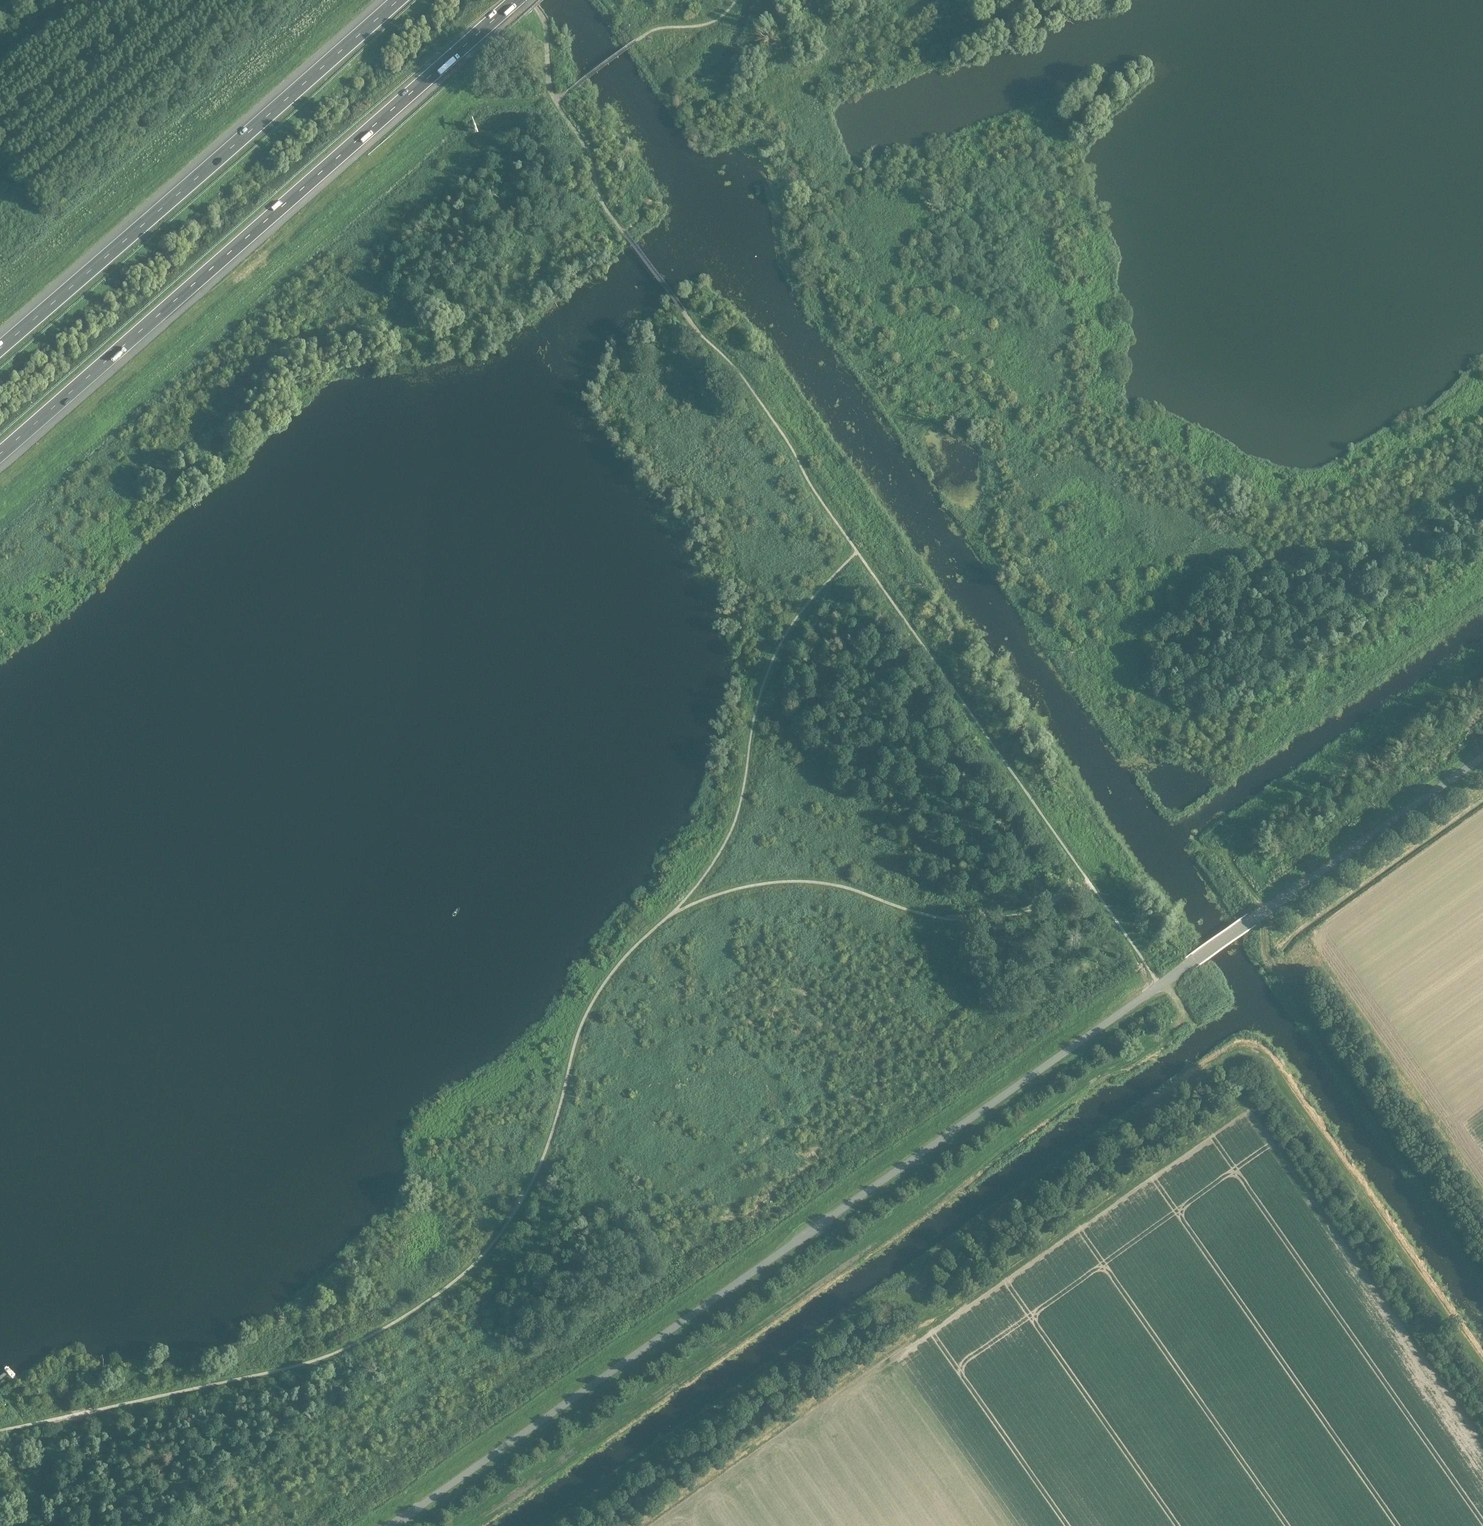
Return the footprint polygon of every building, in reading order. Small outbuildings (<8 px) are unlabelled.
[(454,78),(470,65),(466,60),(450,74),(454,78)] [(178,322),(198,303),(194,298),(174,317),(178,322)]
